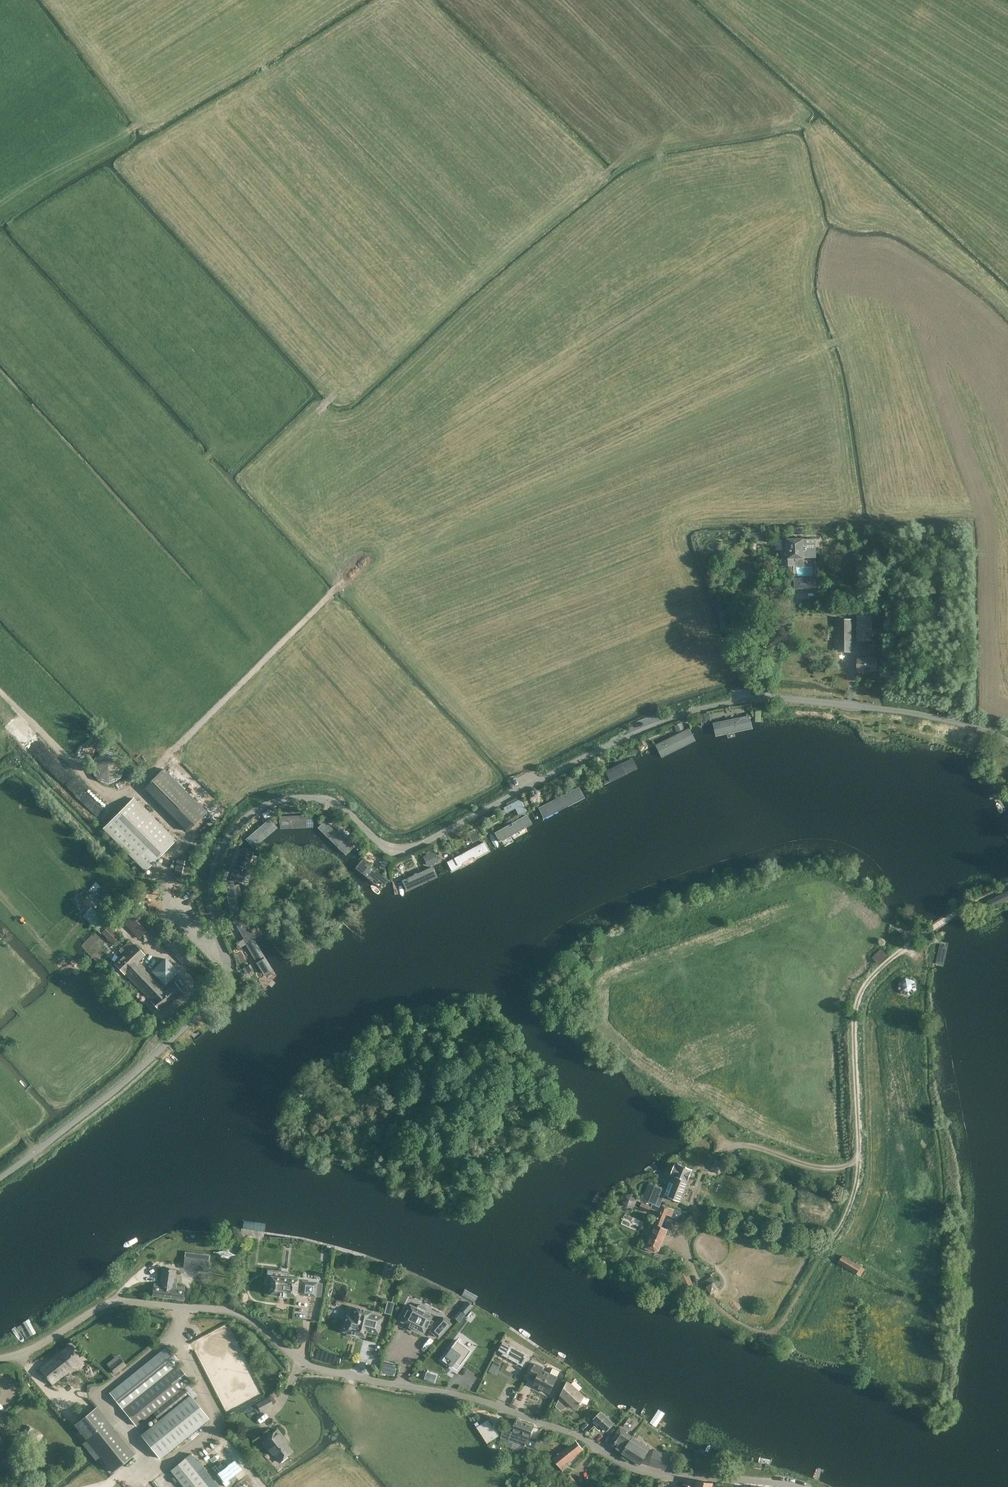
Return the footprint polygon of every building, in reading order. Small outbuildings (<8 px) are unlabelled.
[(794,558),(817,557),(816,538),(804,538),(787,538),(787,539),(783,539),(784,566),(795,565),(794,558)] [(795,589),(817,588),(816,577),(795,578),(795,589)] [(858,640),(872,640),(872,614),(857,614),(858,640)] [(839,652),(851,652),(852,620),(835,620),(835,638),(839,638),(839,652)] [(877,670),(878,658),(858,658),(858,670),(877,670)] [(708,713),(701,714),(702,721),(709,720),(708,713)] [(715,724),(718,738),(754,730),(751,717),(715,724)] [(681,723),(674,725),(677,732),(684,729),(681,723)] [(693,730),(658,746),(664,761),(698,743),(693,730)] [(121,769),(121,766),(120,763),(118,761),(117,759),(114,757),(111,756),(109,755),(106,755),(104,755),(101,756),(99,757),(97,759),(96,761),(94,763),(94,766),(93,769),(94,772),(94,774),(96,776),(97,778),(99,780),(102,781),(104,782),(107,782),(110,782),(113,781),(115,780),(117,778),(119,776),(120,774),(121,772),(121,769)] [(634,760),(602,775),(607,787),(639,770),(634,760)] [(583,767),(575,771),(578,777),(586,772),(583,767)] [(164,769),(146,791),(188,835),(208,813),(164,769)] [(571,774),(566,777),(571,788),(577,785),(571,774)] [(535,810),(542,823),(586,799),(580,788),(535,810)] [(104,828),(147,871),(176,842),(134,799),(104,828)] [(519,799),(503,808),(506,813),(515,809),(518,815),(525,812),(519,799)] [(330,812),(324,818),(329,822),(335,816),(330,812)] [(491,834),(497,845),(530,826),(524,816),(491,834)] [(278,821),(279,830),(312,829),(312,820),(278,821)] [(247,841),(255,850),(277,829),(268,821),(247,841)] [(324,822),(316,829),(345,855),(351,849),(324,822)] [(475,831),(468,835),(472,843),(480,839),(475,831)] [(445,864),(450,873),(487,854),(482,844),(445,864)] [(432,848),(425,852),(426,854),(423,856),(428,867),(439,862),(432,848)] [(231,879),(241,882),(255,853),(244,849),(231,879)] [(192,863),(178,859),(173,879),(188,882),(192,863)] [(364,864),(357,871),(381,894),(389,887),(364,864)] [(431,869),(401,882),(407,894),(440,878),(438,879),(431,869)] [(234,912),(242,911),(239,886),(230,887),(234,912)] [(992,909),(1007,901),(1007,889),(987,900),(992,909)] [(140,939),(153,924),(132,903),(118,918),(140,939)] [(236,916),(249,943),(257,938),(245,913),(236,916)] [(114,945),(120,938),(110,927),(103,933),(114,945)] [(115,964),(150,1000),(163,988),(139,963),(145,956),(135,946),(130,941),(120,952),(123,957),(115,964)] [(943,966),(946,946),(938,944),(935,964),(943,966)] [(261,949),(252,952),(265,982),(275,978),(261,949)] [(879,965),(888,956),(881,949),(872,958),(879,965)] [(166,960),(153,973),(166,986),(178,973),(166,960)] [(906,979),(900,984),(902,992),(909,995),(916,989),(914,981),(906,979)] [(163,988),(150,1000),(160,1010),(182,993),(175,984),(165,990),(163,988)] [(349,1125),(355,1116),(343,1108),(337,1118),(349,1125)] [(411,1131),(417,1122),(406,1115),(400,1124),(411,1131)] [(478,1145),(484,1136),(473,1128),(467,1137),(478,1145)] [(718,1161),(712,1168),(720,1174),(726,1167),(718,1161)] [(679,1203),(692,1170),(677,1164),(666,1190),(650,1183),(643,1200),(638,1198),(638,1199),(633,1194),(626,1195),(623,1202),(628,1208),(636,1207),(650,1213),(653,1204),(660,1207),(664,1196),(668,1198),(668,1199),(679,1203)] [(672,1217),(675,1210),(663,1205),(645,1248),(655,1252),(659,1251),(668,1230),(662,1227),(666,1215),(672,1217)] [(675,1210),(672,1217),(679,1220),(682,1212),(675,1210)] [(242,1228),(254,1230),(255,1222),(244,1220),(242,1228)] [(860,1276),(865,1269),(844,1256),(839,1263),(860,1276)] [(205,1272),(206,1259),(190,1257),(188,1270),(205,1272)] [(297,1279),(288,1279),(289,1270),(267,1268),(266,1282),(270,1283),(269,1293),(269,1294),(270,1294),(279,1295),(279,1296),(286,1297),(286,1296),(295,1297),(296,1297),(296,1296),(296,1292),(301,1293),(301,1295),(321,1297),(322,1283),(302,1281),(302,1283),(297,1283),(297,1280),(298,1280),(298,1279),(297,1279)] [(174,1286),(176,1271),(163,1269),(160,1285),(154,1284),(153,1296),(183,1300),(185,1288),(174,1286)] [(685,1291),(696,1286),(688,1269),(677,1274),(685,1291)] [(719,1290),(714,1282),(707,1286),(711,1294),(712,1294),(719,1290)] [(478,1297),(465,1289),(461,1296),(473,1303),(478,1297)] [(391,1315),(394,1303),(387,1301),(384,1313),(391,1315)] [(461,1309),(454,1317),(460,1322),(466,1314),(472,1307),(471,1305),(467,1302),(461,1309)] [(426,1310),(425,1306),(421,1305),(418,1306),(416,1309),(410,1305),(401,1321),(423,1332),(425,1327),(431,1330),(430,1331),(438,1338),(450,1324),(442,1317),(437,1324),(429,1320),(431,1316),(424,1313),(426,1310)] [(355,1309),(349,1307),(343,1331),(350,1333),(350,1334),(357,1336),(357,1335),(364,1337),(366,1331),(378,1334),(382,1317),(370,1314),(371,1312),(355,1308),(355,1309)] [(36,1333),(29,1320),(23,1323),(30,1336),(36,1333)] [(456,1340),(442,1360),(452,1367),(456,1360),(461,1364),(469,1353),(464,1349),(466,1347),(456,1340)] [(504,1353),(503,1354),(523,1366),(529,1355),(511,1345),(510,1346),(503,1342),(499,1350),(504,1353)] [(52,1384),(82,1361),(70,1345),(40,1369),(52,1384)] [(209,1419),(184,1387),(190,1383),(176,1366),(179,1364),(166,1347),(110,1393),(136,1426),(153,1413),(159,1421),(141,1435),(160,1458),(209,1419)] [(338,1354),(317,1348),(314,1358),(335,1364),(338,1354)] [(120,1358),(109,1367),(114,1373),(125,1364),(120,1358)] [(381,1372),(395,1375),(397,1365),(393,1364),(394,1362),(384,1360),(381,1372)] [(551,1374),(543,1370),(543,1368),(536,1364),(529,1377),(536,1381),(534,1386),(550,1394),(561,1372),(554,1368),(551,1374)] [(492,1366),(489,1371),(494,1374),(497,1368),(492,1366)] [(436,1376),(426,1372),(424,1379),(434,1382),(436,1376)] [(568,1383),(555,1408),(557,1410),(568,1406),(578,1412),(585,1398),(568,1383)] [(273,1405),(268,1397),(255,1404),(260,1412),(273,1405)] [(113,1471),(135,1454),(97,1407),(75,1425),(113,1471)] [(656,1427),(665,1413),(659,1409),(650,1423),(656,1427)] [(606,1430),(613,1424),(601,1413),(595,1420),(596,1421),(594,1422),(599,1427),(601,1425),(606,1430)] [(627,1428),(633,1420),(628,1417),(622,1425),(627,1428)] [(487,1443),(498,1436),(488,1420),(477,1427),(487,1443)] [(518,1444),(525,1423),(516,1420),(512,1431),(504,1428),(501,1438),(509,1441),(518,1444)] [(534,1450),(538,1440),(530,1437),(534,1427),(525,1423),(518,1444),(534,1450)] [(40,1442),(45,1435),(28,1425),(23,1433),(29,1438),(29,1437),(31,1438),(31,1437),(40,1442)] [(600,1431),(595,1426),(590,1430),(587,1433),(593,1439),(600,1431)] [(631,1437),(624,1433),(625,1430),(620,1427),(616,1434),(615,1433),(613,1436),(617,1439),(612,1447),(622,1453),(631,1437)] [(292,1452),(283,1439),(284,1438),(277,1430),(261,1443),(268,1451),(269,1450),(279,1462),(292,1452)] [(639,1464),(649,1448),(631,1437),(622,1453),(639,1464)] [(564,1471),(571,1466),(568,1462),(583,1450),(575,1441),(554,1459),(564,1471)] [(665,1470),(670,1455),(654,1450),(650,1465),(665,1470)] [(197,1472),(202,1468),(191,1454),(171,1470),(185,1486),(210,1486),(197,1472)] [(580,1486),(571,1475),(565,1479),(571,1486),(579,1486),(580,1486)]
